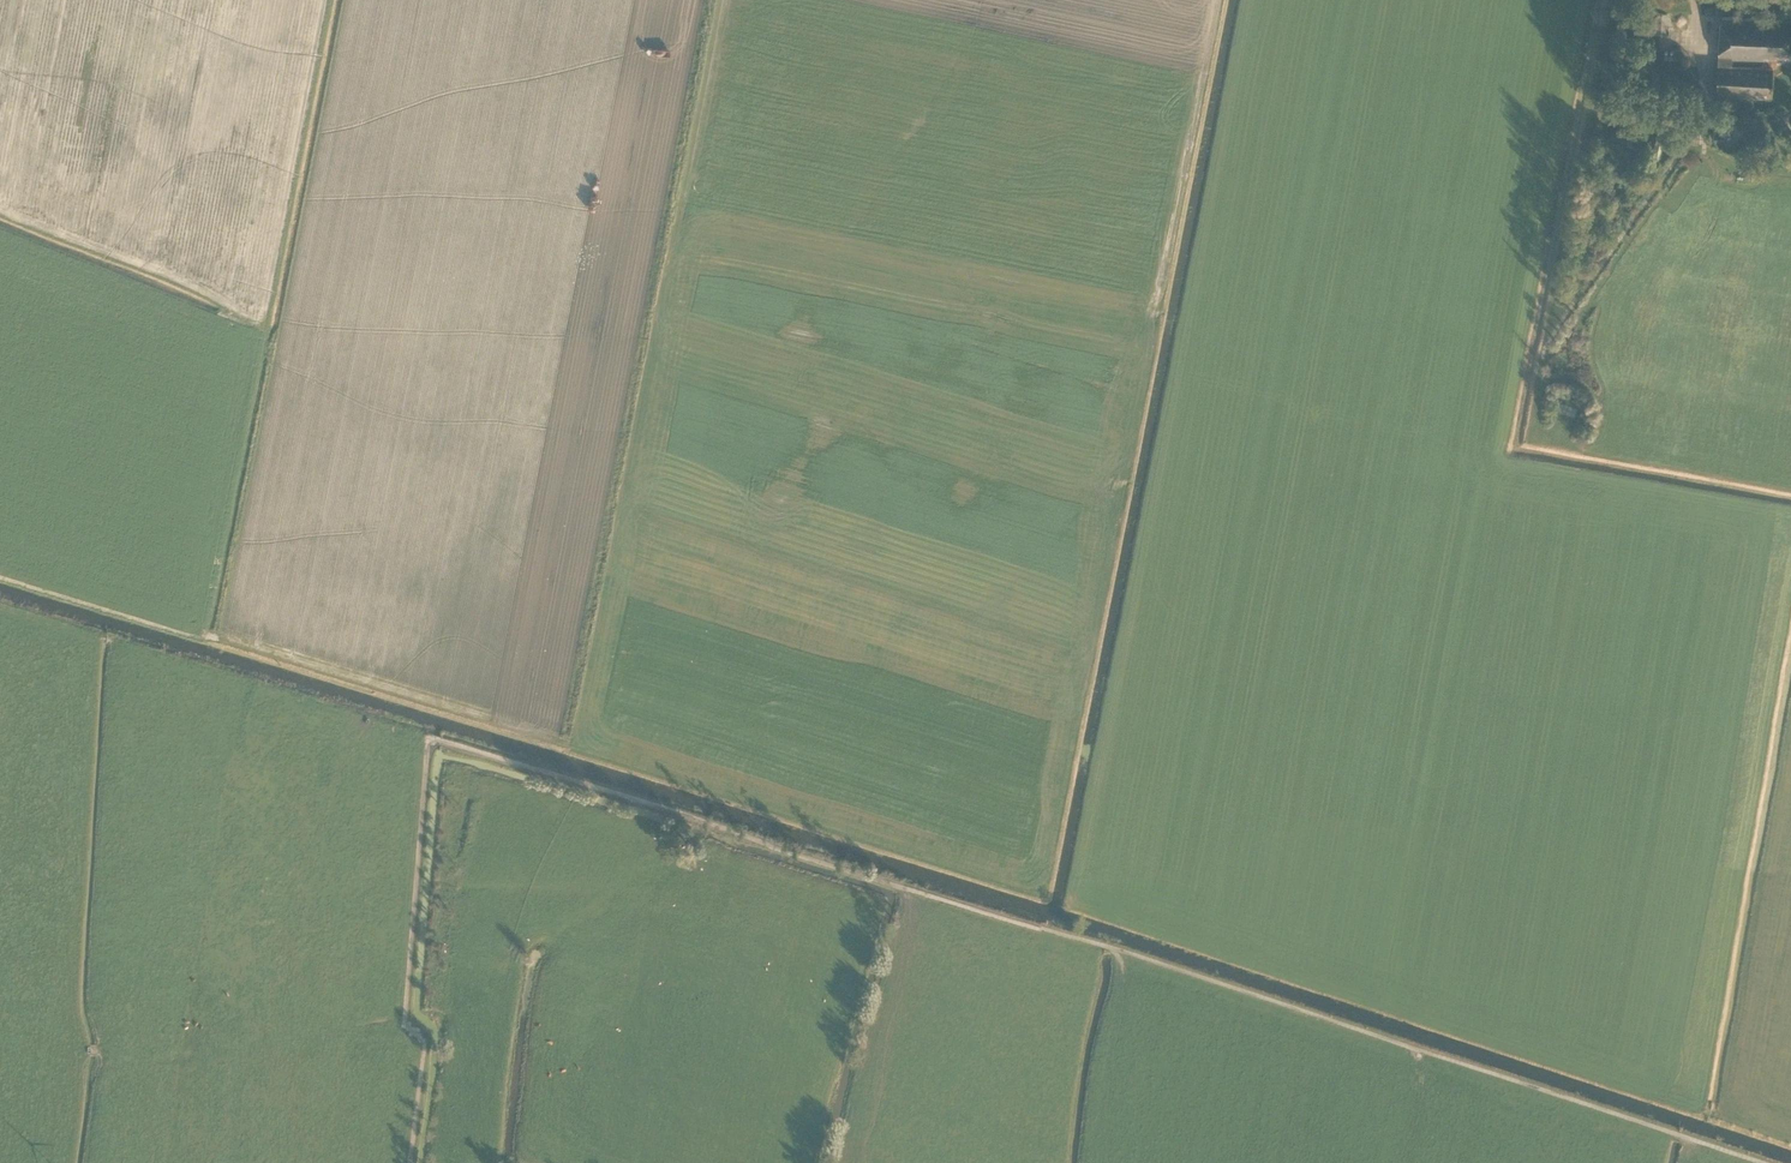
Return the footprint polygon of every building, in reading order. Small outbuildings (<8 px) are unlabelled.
[(1721,14),(1719,94),(1771,97),(1772,67),(1732,65),(1732,56),(1790,58),(1790,18),(1784,18),(1784,15),(1721,14)] [(1626,124),(1616,122),(1616,125),(1611,124),(1609,135),(1620,137),(1620,132),(1624,133),(1626,124)] [(1664,135),(1657,134),(1653,156),(1660,157),(1664,135)]
